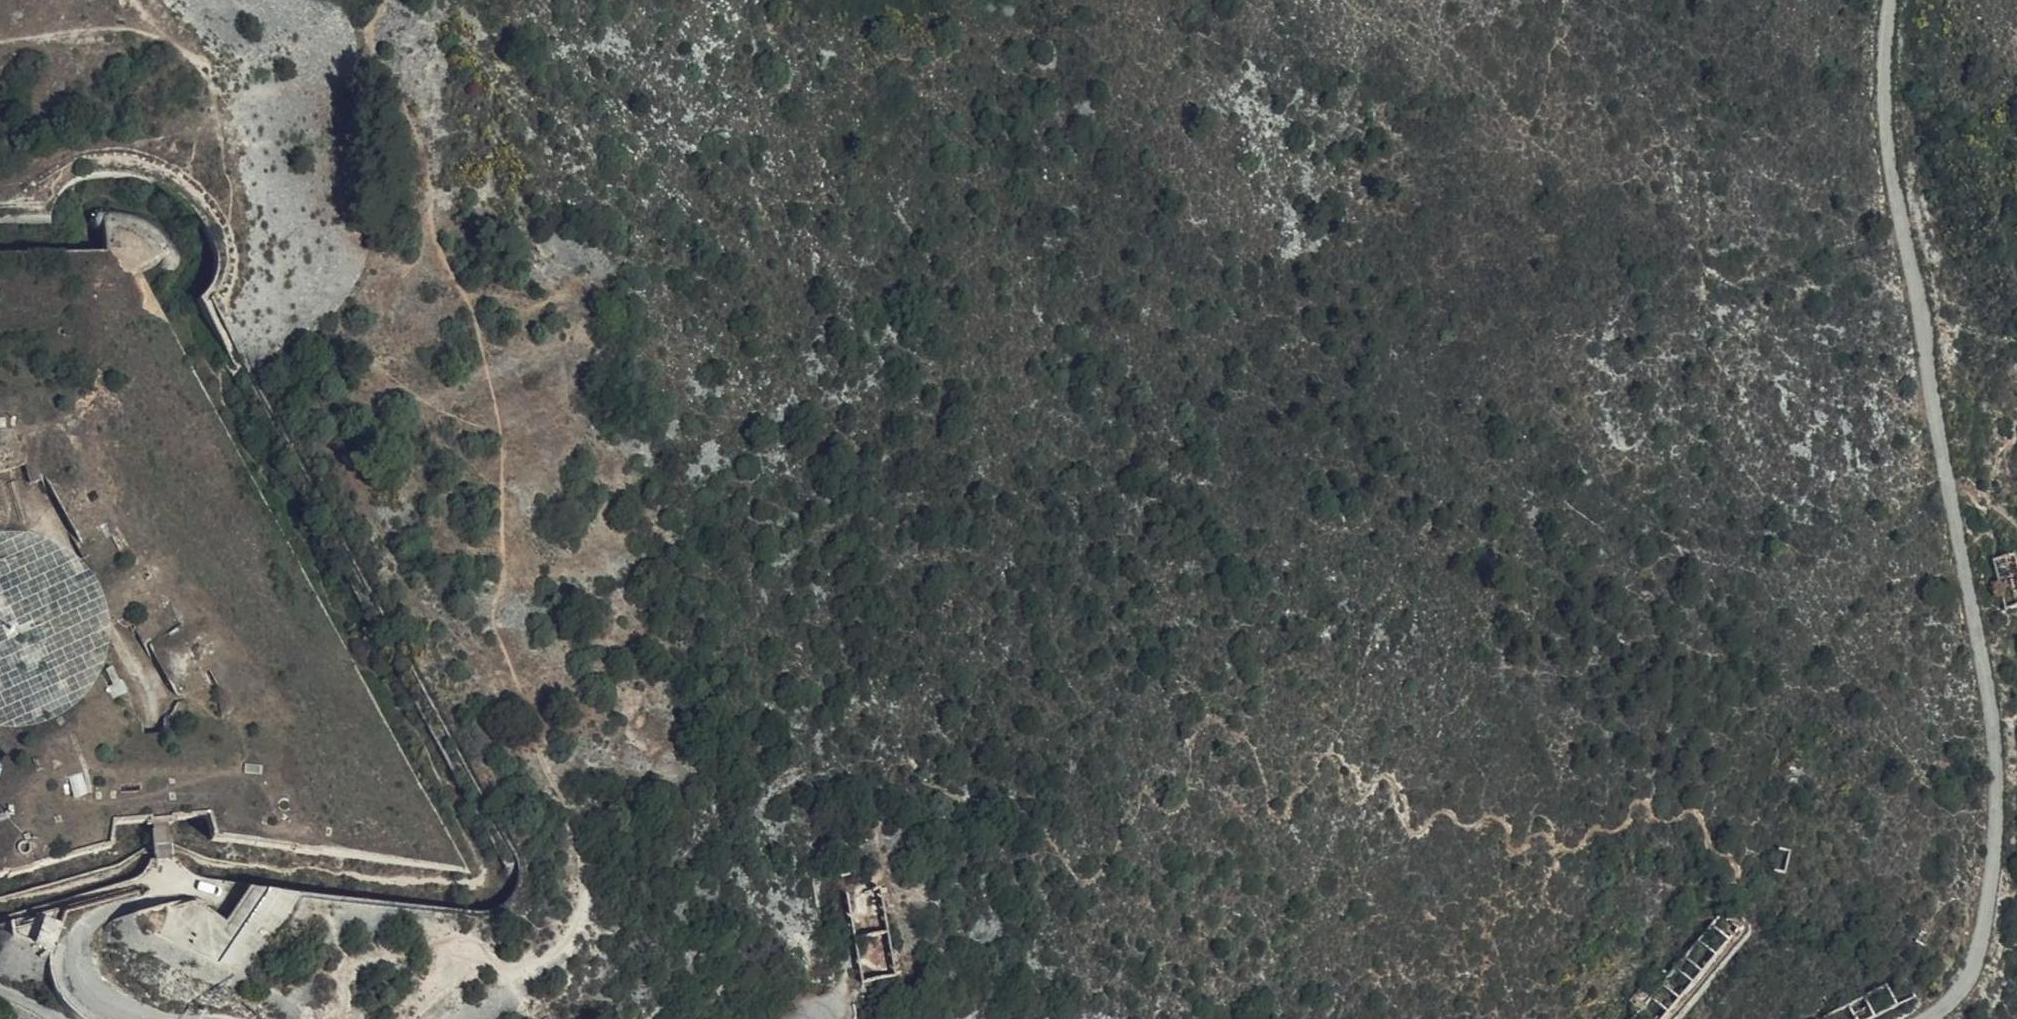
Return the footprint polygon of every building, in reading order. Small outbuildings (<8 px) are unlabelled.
[(1996,559),(2008,607),(2016,605),(2016,570),(2013,555),(1996,559)] [(880,885),(847,891),(863,981),(896,975),(880,885)] [(1630,1018),(1662,1018),(1739,927),(1721,912),(1630,1018)] [(1817,1018),(1873,1018),(1916,997),(1905,975),(1817,1018)]
